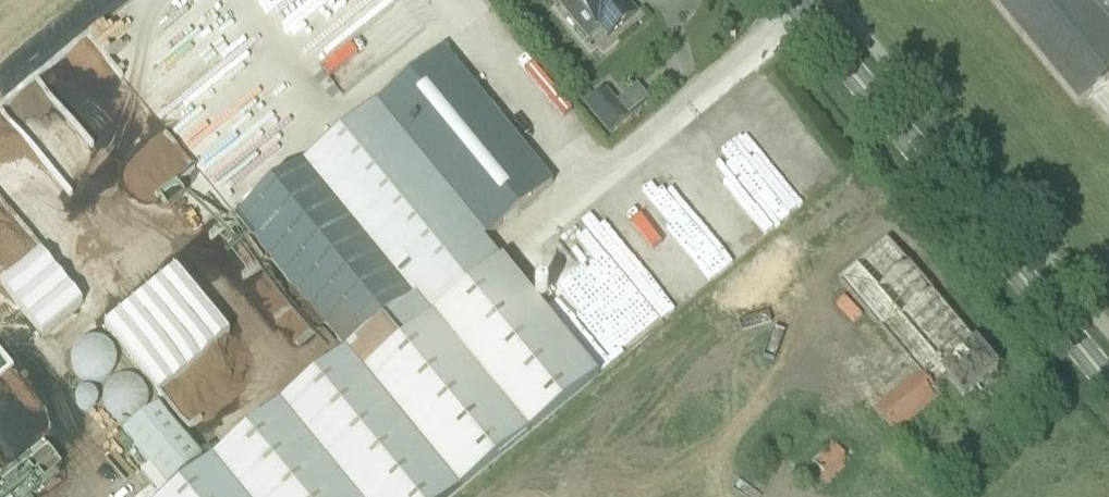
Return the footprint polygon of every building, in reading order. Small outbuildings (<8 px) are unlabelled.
[(594,21),(595,20),(609,37),(636,14),(624,0),(576,0),(594,21)] [(1078,106),(1108,80),(1108,0),(990,0),(1078,106)] [(375,105),(486,240),(536,198),(553,185),(442,50),(426,64),(375,105)] [(638,83),(620,98),(633,114),(651,99),(638,83)] [(495,86),(487,94),(510,119),(519,111),(495,86)] [(630,118),(607,89),(585,107),(609,136),(630,118)] [(553,96),(546,102),(567,125),(573,119),(553,96)] [(375,105),(227,217),(336,348),(151,496),(432,496),(583,372),(375,105)] [(707,276),(810,208),(750,118),(662,176),(656,167),(640,177),(707,276)] [(235,204),(245,194),(179,126),(169,136),(235,204)] [(649,326),(699,297),(655,223),(637,234),(616,198),(576,221),(590,243),(592,242),(598,252),(598,253),(619,289),(620,288),(637,317),(642,315),(649,326)] [(887,240),(838,282),(917,373),(873,410),(895,437),(941,399),(934,390),(945,381),(961,399),(996,370),(994,367),(998,365),(991,356),(988,358),(985,354),(987,352),(980,344),(977,347),(910,266),(908,265),(887,240)] [(1,288),(47,336),(88,297),(41,249),(1,288)] [(161,406),(125,436),(169,490),(205,460),(161,406)] [(853,463),(833,443),(796,480),(807,492),(809,489),(817,496),(818,496),(853,463)]
